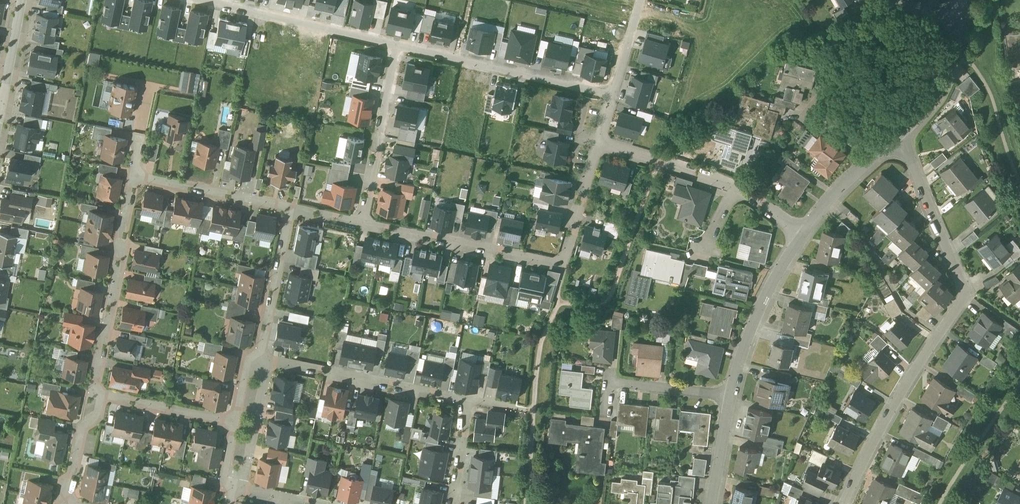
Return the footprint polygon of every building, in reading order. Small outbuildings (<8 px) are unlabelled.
[(102,19),(117,22),(119,13),(122,0),(106,0),(102,19)] [(140,0),(135,0),(132,16),(130,25),(145,28),(151,2),(140,0)] [(316,6),(334,10),(336,0),(318,0),(316,6)] [(334,10),(334,12),(345,15),(348,0),(336,0),(334,10)] [(374,5),(357,0),(352,20),(369,25),(372,15),(374,5)] [(374,5),(372,15),(383,18),(388,1),(384,0),(376,0),(374,5)] [(59,5),(47,3),(46,10),(58,12),(62,13),(63,5),(59,4),(59,5)] [(415,8),(394,3),(388,29),(409,34),(410,29),(414,12),(415,8)] [(178,9),(162,5),(156,34),(172,37),(175,26),(178,9)] [(42,16),(57,18),(58,12),(46,10),(43,9),(42,16)] [(846,9),(832,17),(835,23),(850,15),(846,9)] [(208,14),(191,10),(187,28),(184,40),(202,44),(208,14)] [(423,14),(414,12),(410,29),(419,31),(423,14)] [(123,28),(125,15),(119,13),(117,22),(116,27),(123,28)] [(421,30),(432,32),(435,20),(436,16),(424,13),(421,30)] [(37,15),(33,37),(42,39),(53,41),(53,40),(57,18),(42,16),(37,15)] [(130,25),(132,16),(125,15),(123,28),(129,29),(130,25)] [(234,21),(220,18),(217,32),(214,43),(228,46),(234,21)] [(452,24),(435,20),(432,32),(431,38),(448,41),(452,24)] [(247,23),(234,21),(228,46),(241,49),(244,38),(247,23)] [(181,27),(175,26),(172,37),(178,39),(181,27)] [(187,28),(181,27),(178,39),(184,40),(187,28)] [(495,32),(472,27),(468,46),(490,51),(491,47),(495,32)] [(217,32),(211,30),(207,47),(213,48),(214,43),(217,32)] [(495,30),(495,32),(491,47),(499,49),(504,32),(495,30)] [(534,37),(512,32),(510,42),(507,56),(529,61),(534,37)] [(669,41),(645,34),(638,57),(663,64),(669,41)] [(251,39),(244,38),(241,49),(240,54),(247,56),(251,39)] [(53,41),(42,39),(41,45),(57,48),(58,48),(59,42),(53,40),(53,41)] [(507,56),(510,42),(502,41),(499,55),(507,56)] [(545,62),(555,64),(560,44),(551,42),(545,62)] [(570,47),(560,44),(555,64),(565,67),(570,47)] [(57,48),(55,56),(58,56),(57,61),(61,62),(64,49),(58,48),(57,48)] [(31,51),(27,72),(54,78),(57,61),(58,56),(55,56),(31,51)] [(381,57),(361,53),(356,75),(371,78),(376,79),(381,57)] [(606,58),(587,54),(582,73),(602,78),(606,58)] [(817,70),(787,62),(784,73),(788,74),(785,86),(786,87),(784,98),(783,99),(797,102),(801,103),(805,87),(812,89),(817,70)] [(431,69),(409,64),(404,86),(409,88),(426,91),(431,69)] [(193,92),(195,71),(183,70),(181,90),(193,92)] [(658,75),(642,70),(639,78),(653,82),(656,83),(658,75)] [(350,94),(353,94),(367,97),(371,78),(356,75),(354,74),(350,94)] [(639,78),(634,76),(626,99),(646,105),(653,82),(639,78)] [(980,88),(970,76),(958,86),(968,98),(980,88)] [(32,79),(30,89),(44,91),(44,92),(48,93),(50,83),(32,79)] [(197,93),(204,94),(206,80),(200,79),(197,93)] [(135,88),(113,83),(107,109),(129,114),(135,88)] [(516,88),(498,83),(492,106),(511,111),(516,88)] [(530,84),(527,89),(531,93),(535,88),(530,84)] [(22,102),(21,109),(40,113),(44,92),(44,91),(30,89),(25,87),(23,94),(22,94),(21,102),(22,102)] [(426,91),(409,88),(407,96),(424,99),(426,91)] [(772,102),(744,93),(738,112),(757,118),(752,134),(770,139),(773,131),(771,131),(777,112),(770,110),(772,102)] [(348,119),(369,123),(375,99),(367,97),(353,94),(348,119)] [(574,99),(555,95),(551,114),(561,116),(560,121),(568,123),(569,118),(570,118),(572,110),(572,109),(573,104),(574,103),(573,103),(574,99)] [(797,102),(783,99),(784,98),(776,96),(775,103),(787,106),(795,109),(797,102)] [(775,103),(772,102),(770,110),(777,112),(784,115),(787,106),(775,103)] [(964,109),(960,104),(955,108),(960,114),(964,111),(964,109)] [(955,108),(954,107),(938,120),(939,121),(941,119),(951,132),(942,139),(941,137),(940,137),(948,147),(955,141),(956,142),(960,138),(967,132),(972,129),(960,114),(955,108)] [(648,113),(639,110),(637,117),(643,119),(646,120),(648,113)] [(188,131),(191,119),(168,113),(166,121),(164,120),(160,135),(180,140),(183,129),(188,131)] [(637,117),(621,113),(618,124),(621,125),(619,132),(637,137),(643,119),(637,117)] [(25,115),(23,125),(37,128),(37,129),(41,130),(43,119),(25,115)] [(560,121),(558,132),(560,132),(571,134),(573,124),(568,123),(560,121)] [(415,127),(401,124),(398,138),(415,141),(418,128),(415,127)] [(750,133),(719,124),(715,139),(733,145),(729,158),(729,159),(737,161),(739,162),(742,151),(746,152),(748,145),(747,145),(750,133)] [(19,125),(15,144),(34,148),(35,139),(38,140),(39,132),(36,132),(37,129),(37,128),(23,125),(19,125)] [(104,136),(110,137),(111,128),(93,125),(90,138),(103,140),(104,136)] [(255,129),(251,147),(261,149),(265,131),(255,129)] [(558,132),(545,129),(543,139),(549,140),(549,139),(558,141),(560,132),(558,132)] [(230,132),(221,130),(218,146),(227,148),(230,132)] [(807,130),(797,142),(805,147),(814,135),(807,130)] [(846,154),(821,135),(810,149),(822,158),(820,160),(825,163),(819,170),(828,177),(846,154)] [(110,137),(104,136),(103,140),(100,157),(122,161),(126,140),(110,137)] [(761,138),(754,136),(750,149),(757,151),(761,138)] [(348,138),(344,159),(360,162),(364,141),(348,138)] [(398,138),(394,153),(411,156),(413,157),(416,142),(398,138)] [(558,141),(549,139),(549,140),(546,158),(564,162),(566,156),(567,156),(568,149),(567,149),(568,143),(558,141)] [(218,146),(198,142),(193,163),(213,167),(218,146)] [(157,145),(148,143),(144,159),(154,161),(157,145)] [(254,151),(235,147),(229,177),(247,181),(254,151)] [(387,163),(408,168),(411,156),(394,153),(390,152),(387,163)] [(943,152),(931,162),(936,168),(948,158),(943,152)] [(729,158),(723,156),(721,162),(736,167),(737,161),(729,159),(729,158)] [(801,166),(788,156),(784,162),(787,165),(788,164),(797,171),(801,166)] [(291,160),(275,157),(273,165),(269,164),(267,175),(271,176),(269,184),(285,187),(287,180),(292,182),(295,170),(289,168),(291,160)] [(978,179),(960,157),(941,173),(950,183),(952,181),(960,192),(958,193),(959,194),(960,193),(968,186),(978,179)] [(10,159),(7,178),(24,181),(28,162),(10,159)] [(331,167),(326,189),(332,191),(334,183),(346,186),(351,165),(334,161),(332,168),(331,167)] [(619,166),(616,165),(611,163),(611,164),(606,162),(600,182),(623,189),(626,181),(629,169),(624,167),(620,166),(619,166)] [(384,175),(406,180),(408,168),(387,163),(384,175)] [(116,168),(99,164),(98,171),(115,174),(116,168)] [(797,171),(788,164),(787,165),(778,176),(787,183),(779,194),(793,205),(802,193),(801,192),(810,180),(797,171)] [(882,173),(865,193),(872,199),(874,197),(883,205),(890,198),(885,193),(893,184),(889,180),(882,173)] [(122,180),(101,175),(97,197),(117,201),(122,180)] [(554,200),(558,180),(545,177),(541,197),(550,199),(554,200)] [(693,181),(677,177),(674,185),(677,186),(678,184),(691,188),(693,181)] [(263,180),(257,178),(254,189),(260,190),(263,180)] [(568,202),(572,182),(558,180),(554,200),(568,202)] [(398,181),(395,192),(402,193),(412,196),(415,185),(398,181)] [(632,183),(626,181),(623,189),(622,192),(629,194),(632,183)] [(322,203),(351,209),(356,188),(346,186),(334,183),(332,191),(326,189),(325,189),(322,203)] [(691,188),(678,184),(677,186),(673,199),(685,203),(683,210),(687,211),(685,220),(701,224),(705,210),(703,210),(705,202),(707,202),(709,193),(691,188)] [(898,189),(893,184),(885,193),(890,198),(891,197),(898,189)] [(300,187),(294,186),(292,197),(298,199),(300,187)] [(968,186),(960,193),(963,198),(972,191),(968,186)] [(381,189),(376,213),(397,217),(402,193),(395,192),(381,189)] [(997,209),(982,191),(967,204),(973,212),(976,210),(984,220),(997,209)] [(629,194),(622,192),(621,198),(627,200),(629,194)] [(36,203),(51,206),(52,196),(37,194),(36,203)] [(162,199),(145,195),(141,213),(151,216),(158,217),(159,210),(162,199)] [(541,197),(534,195),(533,201),(534,201),(549,204),(550,199),(541,197)] [(0,210),(0,216),(19,220),(22,201),(2,197),(0,210)] [(184,225),(189,201),(175,197),(169,222),(184,225)] [(883,205),(874,216),(890,230),(903,216),(907,212),(891,197),(883,205)] [(189,201),(184,225),(198,228),(204,204),(189,201)] [(452,201),(451,207),(457,209),(454,219),(462,221),(465,203),(452,201)] [(549,204),(534,201),(533,208),(548,211),(549,204)] [(88,211),(95,212),(96,206),(80,203),(79,209),(88,211)] [(436,204),(432,225),(452,229),(454,219),(457,209),(451,207),(436,204)] [(209,231),(222,233),(226,210),(213,208),(209,231)] [(499,211),(486,208),(485,215),(489,216),(487,227),(495,229),(497,221),(498,216),(499,211)] [(166,211),(159,210),(158,217),(151,216),(149,224),(163,227),(166,211)] [(239,213),(226,210),(222,233),(234,236),(239,213)] [(562,214),(540,210),(537,226),(559,230),(562,214)] [(88,211),(86,224),(110,229),(112,216),(95,212),(88,211)] [(860,219),(851,211),(846,217),(855,224),(860,219)] [(485,215),(470,212),(466,231),(474,232),(474,234),(480,235),(481,234),(486,235),(487,227),(489,216),(485,215)] [(515,214),(506,212),(505,218),(498,216),(497,221),(503,223),(501,231),(499,239),(519,243),(523,222),(514,220),(515,214)] [(276,218),(257,214),(255,224),(252,236),(252,238),(270,242),(276,218)] [(887,234),(903,249),(912,239),(919,231),(903,216),(890,230),(887,234)] [(621,224),(605,220),(602,230),(607,232),(607,234),(617,238),(621,224)] [(252,236),(255,224),(248,222),(245,234),(252,236)] [(854,231),(843,222),(838,227),(845,233),(849,236),(854,231)] [(107,243),(110,229),(86,224),(83,238),(94,240),(107,243)] [(315,229),(298,226),(294,249),(311,252),(315,229)] [(595,227),(594,228),(587,226),(581,246),(601,252),(607,234),(607,232),(602,230),(601,230),(601,228),(600,228),(600,229),(595,228),(595,227)] [(28,231),(9,227),(8,236),(16,237),(26,239),(28,231)] [(772,233),(745,227),(742,240),(752,242),(749,257),(749,258),(761,261),(766,262),(772,233)] [(845,233),(838,227),(836,234),(844,236),(845,233)] [(887,234),(880,227),(871,238),(878,245),(887,234)] [(836,234),(824,231),(818,258),(824,259),(838,262),(844,236),(836,234)] [(974,231),(962,241),(967,248),(979,238),(974,231)] [(13,250),(16,237),(8,236),(0,234),(0,248),(13,250)] [(996,234),(979,248),(985,256),(987,255),(996,266),(1009,255),(1012,254),(1011,253),(996,234)] [(378,263),(384,238),(368,235),(365,246),(362,260),(378,263)] [(92,247),(94,240),(83,238),(78,237),(77,244),(81,245),(92,247)] [(384,238),(378,263),(393,267),(395,257),(399,242),(384,238)] [(928,254),(912,239),(899,253),(915,268),(924,258),(928,254)] [(365,246),(357,244),(353,261),(361,263),(362,260),(365,246)] [(88,254),(95,255),(97,248),(92,247),(81,245),(79,257),(87,259),(88,254)] [(1011,253),(1012,254),(1009,255),(1014,261),(1019,257),(1019,248),(1019,247),(1011,253)] [(13,250),(0,248),(0,264),(10,266),(13,250)] [(898,254),(891,248),(882,258),(889,265),(898,254)] [(425,273),(429,252),(416,249),(414,258),(411,270),(425,273)] [(670,255),(647,249),(641,273),(641,274),(652,277),(653,274),(660,275),(659,277),(670,280),(669,282),(672,282),(673,278),(680,280),(684,263),(685,261),(677,259),(678,253),(671,252),(670,255)] [(159,256),(135,251),(132,267),(156,272),(159,256)] [(317,255),(298,251),(295,264),(314,268),(317,255)] [(429,252),(425,273),(438,275),(441,263),(442,255),(429,252)] [(95,255),(88,254),(87,259),(84,271),(104,276),(107,258),(95,255)] [(411,270),(414,258),(406,256),(402,273),(410,275),(411,270)] [(395,257),(393,267),(392,269),(400,271),(403,259),(395,257)] [(761,261),(749,258),(749,257),(746,257),(744,264),(760,268),(761,261)] [(817,258),(813,257),(811,264),(822,267),(824,259),(818,258),(817,258)] [(915,268),(911,273),(928,288),(935,279),(941,273),(924,258),(915,268)] [(459,259),(454,282),(475,286),(480,264),(459,259)] [(490,261),(484,291),(505,296),(512,266),(490,261)] [(242,272),(254,275),(256,267),(238,263),(236,272),(242,273),(242,272)] [(448,265),(441,263),(438,275),(437,281),(445,282),(448,265)] [(693,265),(684,263),(680,280),(678,287),(685,289),(690,274),(693,265)] [(707,266),(694,264),(693,265),(690,274),(705,277),(707,266)] [(1010,272),(1014,276),(1000,287),(1006,294),(1008,292),(1015,301),(1019,297),(1019,264),(1010,272)] [(284,295),(304,300),(309,280),(316,281),(318,270),(299,266),(297,275),(289,273),(284,295)] [(752,272),(729,267),(728,268),(718,266),(712,292),(723,295),(725,287),(738,290),(737,298),(746,299),(752,272)] [(845,273),(829,269),(828,275),(843,279),(845,273)] [(521,284),(543,289),(544,286),(545,287),(546,281),(548,275),(532,272),(523,270),(520,282),(522,282),(521,284)] [(903,270),(895,279),(900,285),(909,276),(903,270)] [(813,273),(804,271),(803,277),(804,277),(800,294),(817,298),(820,298),(824,280),(822,279),(823,273),(814,271),(813,273)] [(239,286),(260,291),(263,276),(254,275),(242,272),(242,273),(239,286)] [(641,273),(635,272),(627,303),(637,305),(639,294),(647,296),(652,277),(641,274),(641,273)] [(995,277),(984,283),(987,289),(997,284),(1000,281),(996,276),(995,277)] [(0,279),(0,300),(4,301),(5,297),(8,281),(0,279)] [(928,288),(922,294),(928,300),(926,303),(935,310),(936,311),(951,294),(945,289),(946,288),(939,281),(938,282),(935,279),(928,288)] [(82,288),(89,290),(91,282),(77,280),(76,287),(82,288)] [(153,286),(128,281),(125,297),(150,302),(153,286)] [(556,283),(546,281),(545,287),(544,286),(543,289),(543,291),(544,292),(542,299),(550,301),(556,283)] [(543,289),(521,284),(521,287),(520,287),(518,297),(541,302),(542,299),(544,292),(543,291),(543,289)] [(257,305),(260,291),(239,286),(237,300),(236,300),(246,303),(257,305)] [(520,287),(513,286),(511,296),(518,297),(520,287)] [(89,290),(82,288),(77,309),(96,313),(100,292),(89,290)] [(915,289),(906,298),(913,304),(921,295),(915,289)] [(518,297),(511,296),(510,303),(516,304),(518,297)] [(6,310),(9,298),(5,297),(4,301),(0,300),(0,309),(6,310)] [(237,300),(231,298),(228,300),(227,306),(245,310),(246,303),(236,300),(237,300)] [(829,300),(820,298),(817,298),(815,304),(828,307),(829,300)] [(895,298),(887,303),(895,317),(903,312),(895,298)] [(739,304),(726,301),(725,307),(737,309),(739,304)] [(725,307),(703,302),(701,313),(713,316),(709,332),(730,336),(734,320),(732,319),(733,316),(736,316),(738,310),(737,309),(725,307)] [(808,308),(789,303),(783,327),(796,330),(802,332),(802,331),(808,308)] [(926,303),(916,314),(926,321),(935,310),(926,303)] [(828,307),(815,304),(813,311),(826,314),(828,307)] [(143,312),(142,319),(154,322),(157,310),(138,306),(137,311),(143,312)] [(245,310),(227,306),(225,317),(232,318),(232,317),(243,320),(245,310)] [(137,311),(122,308),(119,326),(139,330),(142,319),(143,312),(137,311)] [(288,310),(287,318),(307,321),(308,314),(288,310)] [(380,318),(387,320),(388,312),(381,311),(380,318)] [(81,316),(64,312),(62,325),(71,327),(67,342),(89,347),(94,326),(80,323),(81,316)] [(483,324),(485,315),(475,313),(473,322),(483,324)] [(1001,326),(983,314),(969,334),(987,347),(1001,326)] [(623,317),(613,315),(612,328),(622,329),(623,317)] [(232,318),(228,339),(249,343),(254,322),(243,320),(232,317),(232,318)] [(914,335),(898,320),(893,325),(886,333),(901,348),(914,335)] [(887,321),(881,328),(886,333),(893,325),(888,321),(887,321)] [(278,322),(273,342),(295,347),(300,327),(278,322)] [(1018,329),(1008,322),(1004,329),(1005,330),(1003,333),(1011,338),(1018,329)] [(671,329),(665,327),(663,342),(670,342),(671,329)] [(614,332),(592,330),(591,339),(596,340),(594,360),(611,362),(614,332)] [(812,333),(802,331),(802,332),(796,330),(794,337),(810,340),(812,333)] [(343,349),(345,340),(346,333),(339,331),(335,347),(343,349)] [(707,338),(691,334),(690,341),(705,344),(707,338)] [(879,334),(870,343),(876,349),(879,345),(883,348),(888,343),(879,334)] [(129,335),(127,343),(135,345),(145,347),(147,338),(129,335)] [(810,340),(794,337),(792,344),(808,347),(810,340)] [(378,339),(377,347),(375,356),(382,357),(385,341),(378,339)] [(357,366),(361,344),(345,340),(343,349),(340,363),(357,366)] [(127,343),(117,341),(114,355),(133,359),(135,345),(127,343)] [(690,341),(689,341),(686,353),(701,356),(698,371),(716,376),(722,348),(705,344),(690,341)] [(223,346),(206,342),(203,353),(215,356),(216,352),(221,353),(223,346)] [(663,345),(635,343),(634,352),(643,353),(643,361),(639,361),(638,373),(659,375),(661,357),(662,357),(663,345)] [(792,347),(773,343),(769,362),(788,366),(792,347)] [(377,347),(361,344),(357,366),(372,369),(375,356),(377,347)] [(976,358),(959,346),(950,359),(944,367),(962,379),(976,358)] [(67,357),(73,358),(75,352),(59,349),(57,359),(66,360),(67,357)] [(881,350),(861,369),(871,380),(878,373),(882,377),(895,365),(886,357),(887,356),(881,350)] [(221,353),(216,352),(215,356),(211,374),(231,378),(236,356),(221,353)] [(389,352),(384,373),(404,377),(408,356),(389,352)] [(998,363),(985,355),(980,362),(993,370),(998,363)] [(73,358),(67,357),(66,360),(63,377),(83,381),(87,361),(73,358)] [(446,357),(445,364),(443,373),(452,375),(455,359),(446,357)] [(491,361),(477,358),(476,362),(482,363),(480,371),(489,373),(491,361)] [(459,373),(479,377),(480,371),(482,363),(476,362),(462,359),(459,373)] [(425,360),(421,381),(440,385),(443,373),(445,364),(425,360)] [(851,374),(832,362),(829,369),(847,380),(851,374)] [(595,366),(582,365),(581,372),(594,374),(595,366)] [(130,373),(112,369),(108,387),(136,393),(139,380),(148,381),(150,370),(131,366),(130,373)] [(583,374),(571,373),(572,370),(562,369),(560,389),(574,390),(573,406),(591,408),(593,388),(582,387),(583,374)] [(781,371),(779,381),(790,384),(792,374),(781,371)] [(479,377),(459,373),(456,386),(477,391),(479,377)] [(501,373),(497,392),(517,396),(521,377),(501,373)] [(862,381),(851,374),(847,380),(858,387),(862,381)] [(300,381),(274,376),(270,398),(275,399),(273,408),(293,413),(300,381)] [(779,381),(762,377),(760,385),(758,384),(756,395),(762,396),(762,399),(771,401),(772,399),(781,401),(783,393),(787,394),(790,384),(779,381)] [(956,391),(935,378),(923,398),(943,411),(948,402),(955,391),(956,391)] [(219,385),(202,381),(199,392),(206,394),(203,406),(224,410),(228,392),(218,390),(219,385)] [(51,391),(57,392),(59,387),(42,383),(40,394),(50,396),(51,391)] [(970,391),(960,384),(956,391),(955,391),(966,398),(970,391)] [(323,414),(333,416),(339,388),(328,386),(323,414)] [(347,390),(339,388),(333,416),(342,418),(347,390)] [(875,403),(855,390),(846,406),(852,410),(851,412),(864,420),(875,403)] [(57,392),(51,391),(50,396),(46,413),(75,419),(80,397),(57,392)] [(954,403),(959,397),(955,393),(950,400),(954,403)] [(379,399),(360,394),(356,413),(356,415),(358,416),(375,419),(379,399)] [(410,402),(390,398),(385,420),(405,424),(410,402)] [(956,407),(948,402),(943,411),(951,416),(956,407)] [(650,406),(620,403),(618,422),(637,424),(636,434),(646,435),(648,417),(650,406)] [(658,405),(650,404),(650,406),(648,417),(657,418),(658,405)] [(674,407),(658,405),(657,418),(655,439),(678,441),(681,410),(674,409),(674,407)] [(772,414),(750,409),(748,418),(746,418),(745,424),(747,424),(745,432),(743,432),(743,433),(766,438),(772,414)] [(843,417),(829,409),(825,415),(840,423),(843,417)] [(931,419),(913,409),(905,425),(906,425),(902,433),(919,442),(922,436),(926,438),(928,434),(929,432),(925,430),(931,419)] [(711,413),(681,410),(680,426),(694,428),(694,426),(698,426),(696,443),(705,444),(707,444),(711,413)] [(452,415),(434,411),(429,433),(439,435),(448,437),(452,415)] [(355,427),(358,416),(356,415),(356,413),(350,412),(347,425),(355,427)] [(506,414),(489,412),(488,420),(497,421),(496,427),(504,428),(506,414)] [(566,413),(553,412),(552,418),(565,420),(566,413)] [(111,434),(125,437),(129,416),(115,414),(111,434)] [(594,416),(582,415),(581,425),(593,427),(594,416)] [(950,421),(938,415),(933,425),(945,431),(950,421)] [(141,419),(129,416),(125,437),(137,439),(141,419)] [(565,420),(552,418),(550,441),(566,442),(566,438),(568,424),(565,424),(565,420)] [(57,423),(38,419),(34,439),(46,442),(42,458),(61,461),(67,433),(56,431),(57,423)] [(269,419),(264,441),(287,446),(292,424),(269,419)] [(488,420),(477,419),(475,439),(485,440),(486,438),(495,439),(496,427),(497,421),(488,420)] [(151,443),(164,446),(169,423),(156,421),(151,443)] [(181,426),(169,423),(164,446),(176,449),(178,440),(181,426)] [(619,423),(611,423),(610,437),(617,437),(619,423)] [(403,439),(409,440),(411,425),(405,424),(403,439)] [(581,425),(568,424),(566,438),(585,440),(584,453),(580,453),(580,454),(581,455),(579,470),(599,472),(604,428),(593,427),(581,425)] [(847,429),(838,425),(831,437),(836,440),(833,445),(850,454),(860,436),(859,436),(858,437),(846,430),(847,429)] [(215,433),(196,429),(192,448),(200,450),(197,461),(218,466),(222,447),(212,445),(215,433)] [(439,435),(429,433),(422,431),(421,439),(437,442),(439,435)] [(936,438),(928,434),(926,438),(922,436),(919,442),(934,449),(934,448),(932,447),(936,438)] [(185,441),(178,440),(176,449),(174,456),(181,458),(185,441)] [(696,443),(692,442),(691,450),(704,452),(705,444),(696,443)] [(779,447),(764,443),(761,453),(777,456),(779,447)] [(911,453),(892,444),(885,458),(884,458),(881,464),(882,464),(881,466),(900,476),(911,453)] [(749,449),(740,447),(739,453),(740,453),(736,468),(745,470),(746,467),(753,469),(758,450),(749,448),(749,449)] [(269,448),(266,460),(279,463),(280,461),(285,461),(287,451),(269,448)] [(498,450),(480,448),(479,457),(494,458),(494,459),(497,459),(498,450)] [(931,455),(917,448),(914,455),(928,461),(931,455)] [(449,454),(423,449),(418,475),(443,480),(449,454)] [(828,455),(814,449),(811,455),(825,462),(828,455)] [(479,457),(474,456),(473,467),(471,467),(471,471),(492,473),(494,459),(494,458),(479,457)] [(308,457),(305,474),(311,475),(308,490),(327,494),(331,474),(322,472),(324,460),(308,457)] [(706,459),(695,457),(693,473),(704,474),(706,459)] [(266,460),(260,459),(256,479),(276,483),(279,463),(266,460)] [(842,472),(823,463),(818,474),(816,478),(822,482),(824,483),(834,488),(842,472)] [(81,478),(106,484),(108,470),(84,465),(81,478)] [(654,472),(644,470),(642,484),(645,484),(644,493),(652,494),(654,472)] [(818,474),(809,470),(804,482),(806,484),(821,491),(822,489),(824,483),(822,482),(816,478),(818,474)] [(492,473),(471,471),(470,475),(472,475),(470,486),(475,486),(490,488),(492,473)] [(372,497),(374,487),(377,476),(370,474),(365,496),(372,497)] [(696,476),(680,474),(679,480),(682,480),(681,485),(681,486),(692,487),(692,489),(694,490),(696,476)] [(363,480),(341,475),(337,496),(358,501),(363,480)] [(1016,485),(999,476),(995,484),(1004,489),(1004,488),(1012,492),(1016,485)] [(106,484),(81,478),(78,495),(102,499),(106,484)] [(621,478),(621,483),(612,482),(612,492),(628,493),(627,499),(623,499),(622,501),(624,502),(623,503),(643,503),(644,493),(645,484),(642,484),(637,483),(637,480),(621,478)] [(876,479),(869,495),(868,494),(864,503),(865,503),(888,503),(895,487),(876,479)] [(27,480),(24,492),(49,498),(52,486),(27,480)] [(659,482),(657,502),(657,503),(664,503),(671,503),(675,503),(691,503),(691,501),(692,501),(692,499),(691,499),(692,489),(692,487),(681,486),(681,485),(673,484),(673,483),(659,482)] [(914,489),(900,483),(897,490),(909,495),(911,496),(914,489)] [(821,491),(806,484),(804,490),(819,496),(821,491)] [(186,499),(211,503),(214,503),(216,490),(189,485),(186,499)] [(775,489),(760,485),(758,492),(774,496),(775,489)] [(804,490),(792,485),(788,494),(800,499),(801,496),(802,496),(804,490)] [(137,497),(138,489),(123,486),(122,495),(137,497)] [(490,488),(475,486),(474,495),(492,497),(493,488),(490,488)] [(736,486),(732,503),(750,503),(751,501),(754,491),(736,486)] [(374,487),(372,497),(371,503),(390,503),(393,491),(374,487)] [(423,488),(419,503),(439,503),(442,493),(423,488)] [(1004,488),(1004,489),(1003,490),(1006,491),(1000,500),(998,499),(996,503),(1019,503),(1019,497),(1012,492),(1004,488)] [(914,489),(911,496),(909,495),(907,499),(919,503),(920,503),(926,495),(914,489)] [(49,498),(24,492),(22,503),(48,503),(49,498)] [(807,497),(807,498),(802,496),(801,496),(800,499),(797,503),(820,503),(812,501),(813,500),(807,497)]
